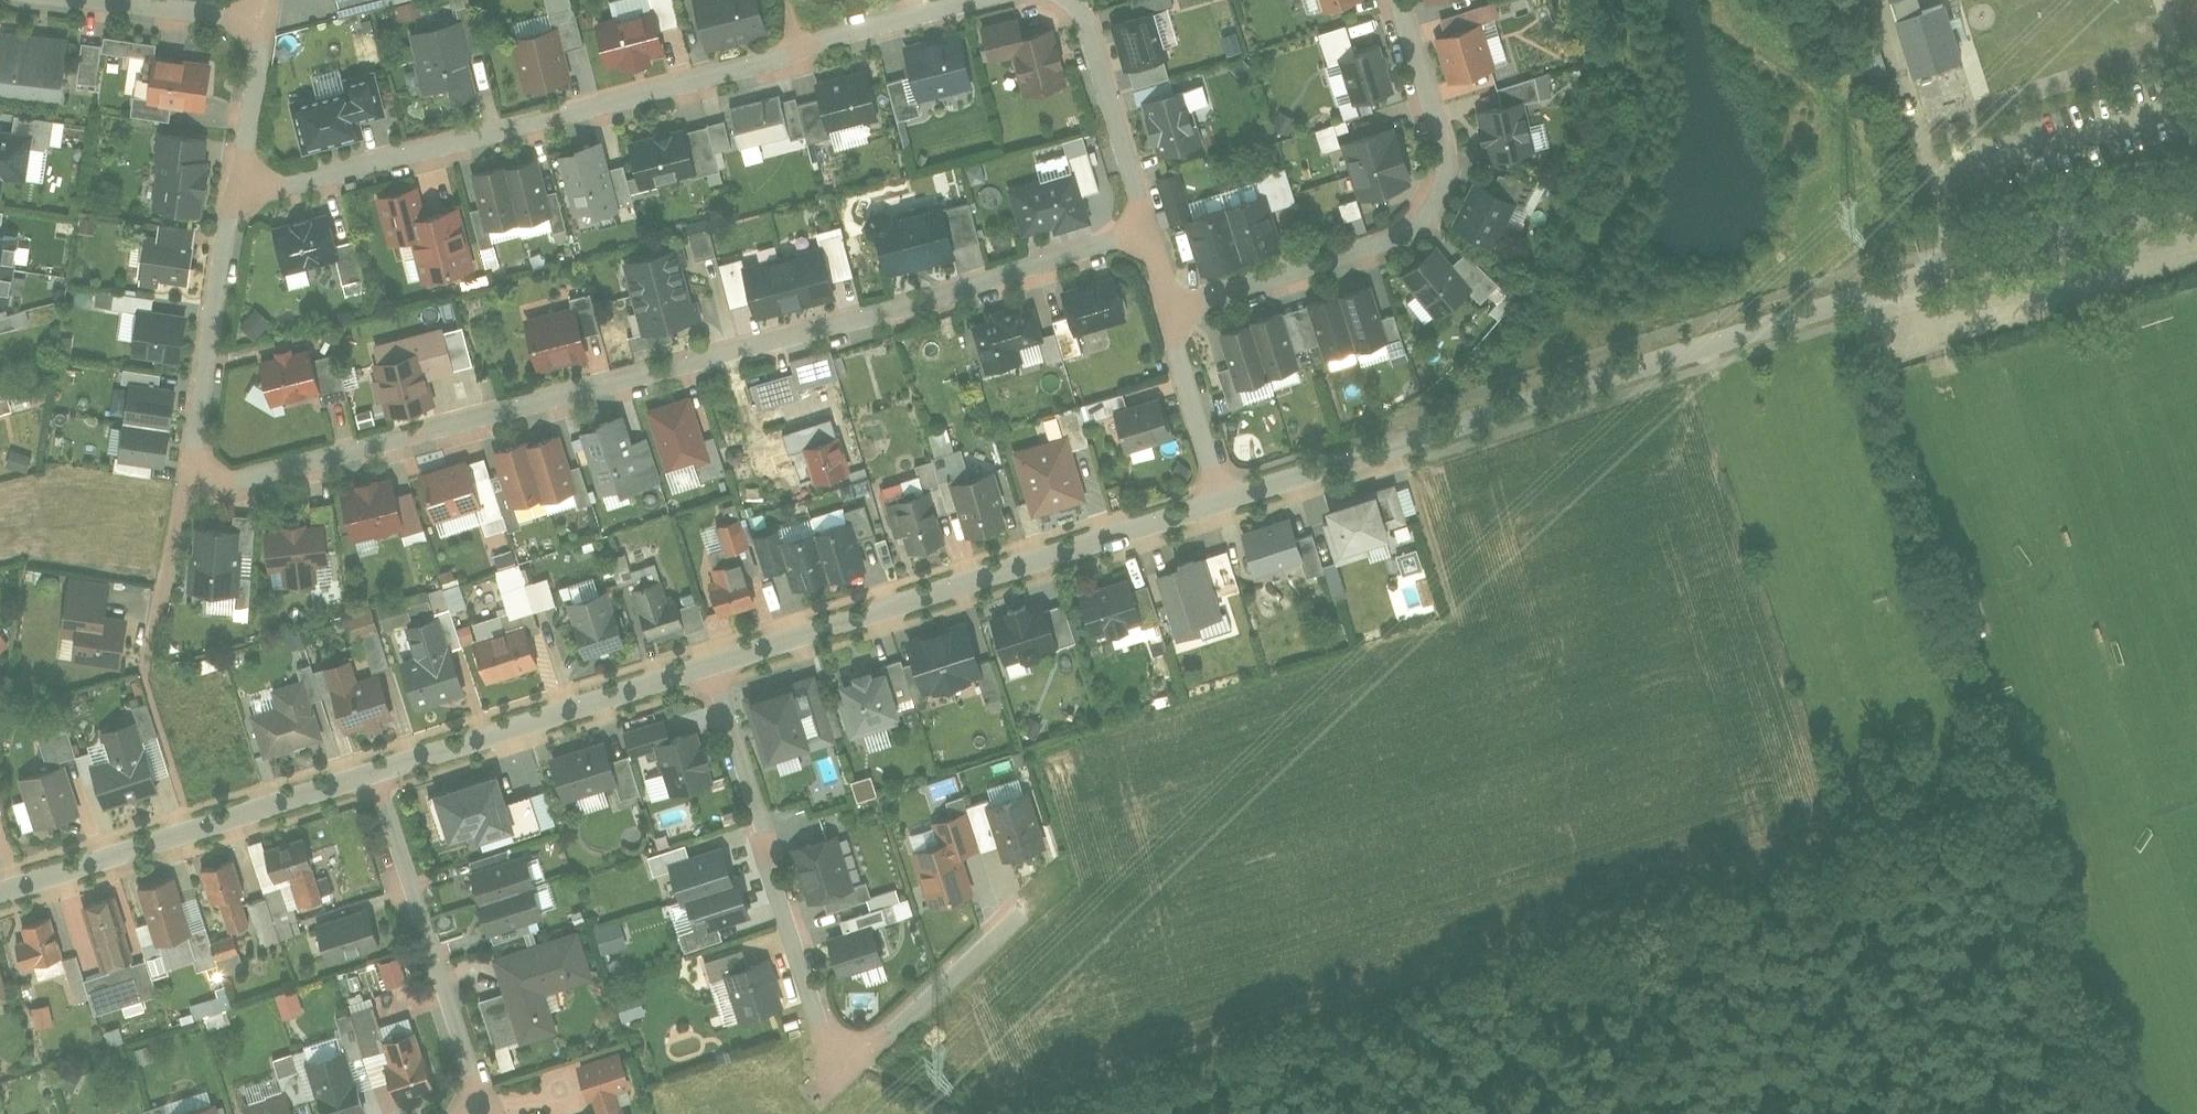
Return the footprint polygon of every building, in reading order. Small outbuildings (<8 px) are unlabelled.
[(770,39),(759,0),(691,0),(706,56),(770,39)] [(1324,19),(1367,4),(1366,0),(1318,0),(1324,19)] [(1429,10),(1459,0),(1426,0),(1429,10)] [(611,72),(627,67),(629,76),(657,69),(655,60),(668,56),(655,8),(598,24),(611,72)] [(1113,24),(1128,76),(1169,64),(1154,12),(1113,24)] [(1902,29),(1915,70),(1965,54),(1952,13),(1902,29)] [(1025,99),(1068,87),(1061,61),(1064,60),(1062,52),(1059,53),(1052,29),(1025,37),(1019,15),(978,26),(989,64),(1013,57),(1025,99)] [(483,100),(461,19),(408,33),(426,99),(452,92),(456,107),(483,100)] [(1501,26),(1496,28),(1494,22),(1488,24),(1504,65),(1514,61),(1501,26)] [(1482,25),(1435,40),(1452,91),(1498,76),(1482,25)] [(574,86),(558,27),(511,40),(527,99),(574,86)] [(62,97),(66,36),(46,34),(45,37),(34,36),(35,34),(0,31),(0,92),(62,97)] [(975,88),(961,33),(911,47),(910,46),(903,48),(907,63),(909,62),(920,103),(975,88)] [(84,82),(104,82),(104,43),(85,42),(84,82)] [(1396,97),(1379,47),(1338,60),(1355,110),(1396,97)] [(150,99),(204,107),(210,66),(147,56),(144,78),(153,80),(150,99)] [(883,122),(869,70),(816,85),(830,136),(883,122)] [(289,92),(304,149),(359,134),(356,126),(389,118),(377,73),(344,82),(343,78),(289,92)] [(1189,91),(1145,104),(1152,127),(1149,128),(1152,139),(1155,138),(1162,163),(1206,150),(1189,91)] [(796,144),(783,96),(729,110),(742,158),(796,144)] [(1535,158),(1524,104),(1482,113),(1485,131),(1482,131),(1485,149),(1489,149),(1493,167),(1535,158)] [(34,129),(0,124),(0,192),(3,169),(28,172),(34,129)] [(153,206),(202,213),(205,197),(208,197),(210,188),(206,187),(211,155),(205,154),(208,133),(160,126),(154,163),(159,164),(153,206)] [(700,176),(687,128),(630,143),(643,191),(700,176)] [(1354,171),(1400,156),(1395,142),(1391,143),(1386,129),(1344,143),(1354,171)] [(1041,161),(1071,152),(1068,143),(1038,152),(1041,161)] [(607,147),(562,159),(577,214),(622,202),(607,147)] [(1400,172),(1405,171),(1400,156),(1354,171),(1363,200),(1404,186),(1400,172)] [(555,220),(539,160),(508,168),(523,224),(524,229),(555,220)] [(523,224),(508,168),(507,163),(476,171),(492,233),(523,224)] [(1024,239),(1053,231),(1054,235),(1088,226),(1087,222),(1075,174),(1012,190),(1024,239)] [(1456,223),(1497,241),(1517,197),(1476,179),(1456,223)] [(392,243),(417,237),(430,285),(478,272),(458,200),(429,207),(422,182),(379,193),(392,243)] [(1285,246),(1271,198),(1231,209),(1232,213),(1245,257),(1285,246)] [(1344,203),(1350,220),(1367,215),(1362,198),(1344,203)] [(875,219),(890,274),(961,256),(946,200),(875,219)] [(274,225),(288,277),(346,262),(332,209),(315,214),(308,213),(295,216),(290,221),(274,225)] [(1245,257),(1232,213),(1192,224),(1206,273),(1246,262),(1245,257)] [(159,285),(160,277),(190,282),(198,228),(159,222),(158,235),(145,233),(139,274),(140,274),(139,282),(159,285)] [(702,259),(721,254),(714,227),(695,232),(702,259)] [(18,237),(0,235),(0,299),(9,300),(18,237)] [(799,308),(829,300),(828,295),(838,292),(824,240),(784,251),(799,308)] [(635,298),(681,287),(676,267),(688,263),(683,243),(625,258),(635,298)] [(1404,273),(1440,316),(1474,288),(1438,245),(1404,273)] [(768,316),(799,308),(784,251),(744,261),(758,314),(767,312),(768,316)] [(1136,322),(1125,277),(1068,291),(1080,337),(1136,322)] [(1346,296),(1364,347),(1365,350),(1399,338),(1381,284),(1346,296)] [(698,303),(686,306),(681,287),(635,298),(646,338),(704,323),(698,303)] [(1345,292),(1311,303),(1329,358),(1364,347),(1346,296),(1345,292)] [(524,316),(538,370),(594,355),(580,301),(524,316)] [(1049,336),(1040,301),(1022,306),(1021,303),(1003,307),(1004,311),(986,316),(995,350),(1049,336)] [(139,304),(132,355),(155,359),(159,361),(168,362),(172,361),(186,363),(194,312),(139,304)] [(1257,326),(1274,377),(1309,366),(1290,311),(1256,322),(1257,326)] [(1257,326),(1223,338),(1241,392),(1276,381),(1274,377),(1257,326)] [(377,358),(393,419),(443,406),(435,377),(446,374),(434,328),(384,341),(388,355),(377,358)] [(261,358),(272,401),(327,387),(316,343),(261,358)] [(806,396),(804,388),(849,376),(841,345),(793,357),(797,372),(756,383),(763,408),(806,396)] [(166,458),(175,384),(125,378),(116,452),(166,458)] [(1131,453),(1179,438),(1172,415),(1168,416),(1160,393),(1116,408),(1131,453)] [(652,408),(669,472),(714,460),(697,396),(652,408)] [(587,435),(604,501),(647,490),(627,411),(596,419),(599,432),(587,435)] [(813,479),(848,470),(837,427),(802,436),(813,479)] [(548,504),(583,495),(567,433),(534,442),(547,497),(548,504)] [(1018,450),(1039,516),(1091,500),(1070,434),(1018,450)] [(515,506),(547,497),(534,442),(532,436),(499,445),(515,506)] [(486,507),(473,458),(426,470),(438,519),(486,507)] [(954,482),(971,537),(1010,524),(1005,509),(1009,508),(996,469),(954,482)] [(343,493),(356,540),(413,526),(400,478),(381,483),(380,476),(361,481),(362,488),(343,493)] [(895,500),(912,553),(952,540),(935,487),(895,500)] [(1384,488),(1332,505),(1347,551),(1399,534),(1384,488)] [(1311,561),(1296,514),(1242,531),(1257,579),(1311,561)] [(285,583),(317,579),(315,563),(332,561),(327,520),(310,522),(310,516),(278,520),(279,526),(265,528),(270,569),(283,567),(285,583)] [(834,579),(871,568),(855,519),(819,531),(833,576),(834,579)] [(241,592),(246,525),(198,521),(192,588),(241,592)] [(819,531),(818,528),(781,539),(797,588),(833,576),(819,531)] [(1174,558),(1177,567),(1158,573),(1180,641),(1207,632),(1203,620),(1230,612),(1210,547),(1174,558)] [(722,613),(763,600),(748,553),(713,564),(717,577),(711,578),(722,613)] [(65,629),(77,630),(74,659),(122,664),(128,610),(108,608),(112,576),(71,572),(65,629)] [(1077,591),(1092,636),(1153,616),(1138,572),(1077,591)] [(680,593),(670,596),(664,576),(634,586),(651,637),(690,624),(680,593)] [(578,622),(589,655),(629,642),(619,610),(608,613),(602,594),(583,600),(589,619),(578,622)] [(993,616),(1008,664),(1063,646),(1048,598),(993,616)] [(355,639),(367,635),(378,670),(393,665),(375,604),(347,612),(355,639)] [(404,660),(419,709),(470,693),(444,611),(409,622),(419,655),(404,660)] [(908,639),(927,697),(989,677),(970,619),(908,639)] [(477,637),(490,680),(540,665),(526,622),(477,637)] [(12,647),(0,623),(0,653),(12,647)] [(328,665),(349,731),(398,716),(384,673),(363,680),(355,657),(328,665)] [(843,681),(857,727),(904,712),(890,666),(843,681)] [(744,697),(765,763),(845,738),(823,672),(744,697)] [(252,713),(266,759),(327,739),(307,677),(274,688),(280,704),(252,713)] [(714,787),(690,713),(627,733),(636,759),(658,752),(673,800),(714,787)] [(94,764),(109,811),(164,793),(139,715),(101,727),(111,759),(94,764)] [(550,756),(565,802),(624,783),(610,737),(550,756)] [(43,832),(85,818),(68,765),(25,778),(43,832)] [(454,797),(467,839),(515,824),(502,782),(454,797)] [(988,802),(1007,863),(1053,848),(1034,787),(988,802)] [(847,829),(794,845),(812,903),(865,887),(847,829)] [(268,846),(279,882),(291,878),(300,908),(331,898),(311,833),(268,846)] [(915,850),(934,908),(979,893),(960,835),(915,850)] [(687,898),(738,881),(727,845),(671,863),(683,899),(687,898)] [(472,869),(483,901),(539,881),(542,880),(531,848),(472,869)] [(216,904),(222,902),(231,933),(253,926),(243,895),(250,893),(238,854),(204,865),(216,904)] [(142,883),(162,946),(195,935),(175,873),(142,883)] [(699,934),(754,916),(743,880),(738,881),(687,898),(699,934)] [(539,881),(483,901),(479,902),(491,934),(550,913),(539,881)] [(123,891),(82,904),(103,970),(144,957),(123,891)] [(329,956),(380,940),(367,899),(316,915),(329,956)] [(23,969),(67,955),(54,914),(24,924),(29,940),(15,945),(23,969)] [(625,920),(599,927),(607,952),(632,945),(625,920)] [(827,940),(840,980),(892,963),(879,924),(827,940)] [(562,1031),(550,995),(597,980),(580,927),(492,955),(521,1044),(562,1031)] [(390,989),(411,983),(403,956),(382,962),(390,989)] [(775,957),(728,972),(744,1021),(791,1006),(775,957)] [(13,1003),(0,961),(0,1007),(13,1003)] [(300,988),(279,995),(287,1019),(307,1013),(300,988)] [(229,990),(193,1005),(199,1020),(235,1006),(229,990)] [(37,1007),(40,1028),(56,1026),(53,1004),(37,1007)] [(386,1034),(394,1059),(385,1062),(398,1103),(437,1091),(416,1024),(386,1034)] [(366,1113),(345,1045),(310,1056),(328,1113),(363,1113),(366,1113)] [(619,1088),(635,1083),(623,1048),(578,1062),(590,1097),(597,1095),(602,1112),(596,1113),(630,1113),(627,1104),(624,1105),(619,1088)] [(290,1089),(244,1104),(247,1113),(298,1113),(290,1089)] [(212,1101),(171,1113),(216,1113),(212,1101)]
